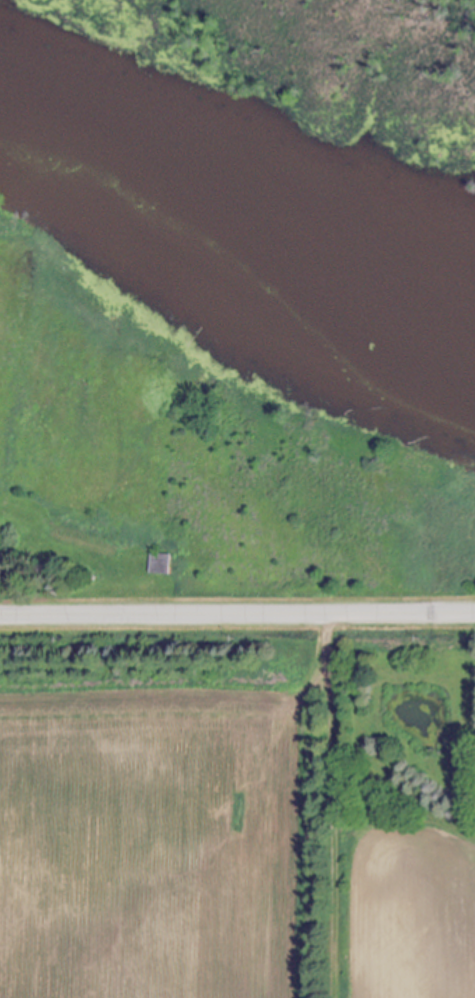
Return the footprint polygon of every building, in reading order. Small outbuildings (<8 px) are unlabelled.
[(175,556),(155,555),(154,575),(174,575),(175,556)]
